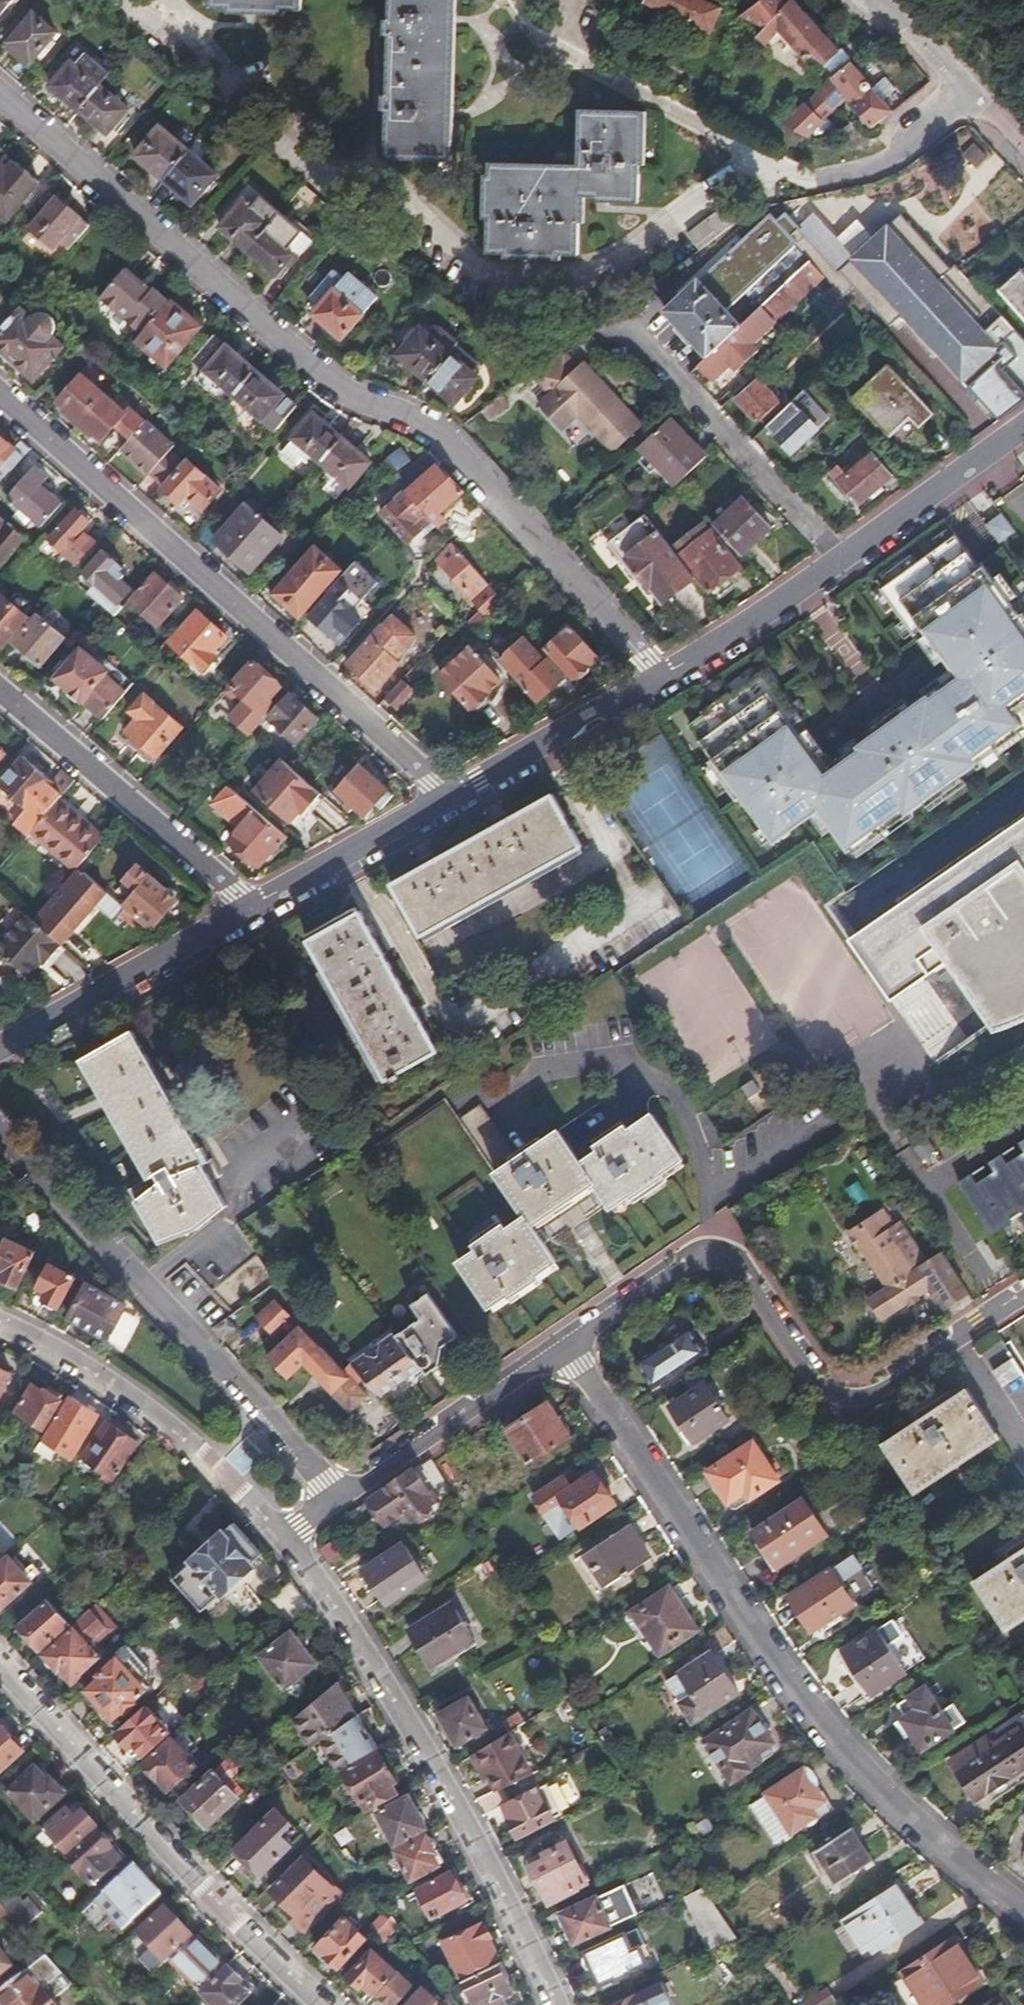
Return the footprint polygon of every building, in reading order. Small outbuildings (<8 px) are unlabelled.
[(1,12),(11,0),(0,0),(0,12),(1,12)] [(381,20),(382,34),(388,35),(387,95),(383,96),(382,110),(388,110),(388,158),(453,160),(453,140),(449,139),(449,111),(450,19),(450,0),(388,0),(387,20),(381,20)] [(722,7),(707,0),(650,0),(649,2),(711,31),(722,7)] [(790,3),(788,0),(763,0),(740,15),(767,28),(790,3)] [(790,3),(767,28),(762,34),(769,41),(779,30),(806,60),(815,53),(825,65),(840,52),(793,0),(790,3)] [(36,13),(8,45),(30,65),(58,32),(36,13)] [(80,63),(76,60),(54,84),(82,109),(113,73),(90,52),(80,63)] [(849,99),(874,128),(894,111),(851,63),(785,124),(806,136),(849,99)] [(133,109),(114,93),(123,81),(113,73),(82,109),(111,134),(133,109)] [(492,164),(491,254),(579,255),(579,197),(639,198),(639,112),(579,111),(578,165),(492,164)] [(933,213),(997,159),(966,123),(916,166),(936,189),(922,201),(933,213)] [(167,179),(192,150),(164,127),(139,155),(167,179)] [(210,150),(200,141),(192,150),(167,179),(195,203),(220,174),(202,159),(210,150)] [(8,216),(39,181),(16,161),(15,162),(7,155),(0,162),(0,209),(8,216)] [(58,196),(31,226),(56,247),(61,241),(70,249),(90,225),(58,196)] [(251,249),(282,215),(261,197),(255,206),(245,198),(223,224),(251,249)] [(689,234),(700,249),(736,222),(724,207),(689,234)] [(847,269),(806,226),(807,225),(793,210),(784,218),(778,211),(769,219),(794,247),(808,261),(824,278),(832,287),(840,295),(841,297),(852,286),(889,325),(902,313),(1000,417),(1023,400),(1023,338),(956,265),(951,270),(900,217),(847,269)] [(313,243),(282,215),(251,249),(280,274),(290,263),(294,265),(313,243)] [(794,247),(769,219),(666,312),(708,356),(725,340),(738,328),(724,312),(794,247)] [(775,322),(824,278),(808,261),(791,277),(760,307),(775,322)] [(153,290),(127,268),(101,297),(143,334),(171,303),(154,288),(153,290)] [(339,268),(317,293),(325,300),(315,311),(343,337),(380,296),(352,271),(348,276),(339,268)] [(1003,295),(1023,317),(1023,276),(1023,275),(1003,295)] [(832,287),(822,296),(830,305),(840,295),(832,287)] [(841,297),(840,295),(830,305),(825,309),(835,319),(850,306),(841,297)] [(19,304),(21,306),(0,330),(0,348),(34,378),(62,345),(51,334),(53,331),(55,327),(55,323),(55,320),(53,316),(51,313),(47,311),(44,310),(40,309),(36,310),(33,312),(30,315),(24,310),(32,301),(26,296),(19,304)] [(171,303),(143,334),(138,340),(167,364),(199,328),(171,303)] [(760,307),(738,328),(725,340),(747,362),(758,352),(751,344),(775,322),(760,307)] [(430,378),(460,344),(464,339),(440,318),(429,331),(424,327),(401,353),(430,378)] [(217,333),(195,358),(235,394),(258,369),(217,333)] [(747,362),(725,340),(708,356),(691,371),(705,386),(714,378),(730,364),(736,371),(747,362)] [(460,344),(430,378),(459,402),(482,375),(475,370),(481,362),(460,344)] [(549,396),(579,368),(564,352),(532,376),(549,396)] [(610,453),(640,425),(583,364),(579,368),(549,396),(539,405),(561,429),(575,416),(610,453)] [(886,364),(851,398),(889,440),(910,420),(916,427),(931,412),(886,364)] [(288,395),(258,369),(235,394),(226,404),(239,415),(239,423),(247,430),(248,430),(249,431),(250,432),(251,432),(252,432),(253,431),(254,431),(255,429),(264,419),(265,420),(288,395)] [(64,410),(78,423),(105,394),(82,373),(59,399),(67,406),(64,410)] [(756,383),(735,404),(755,425),(762,419),(765,421),(781,407),(756,383)] [(804,392),(767,428),(792,454),(829,419),(804,392)] [(105,394),(78,423),(92,436),(96,432),(104,439),(119,423),(133,436),(134,435),(145,423),(147,421),(132,408),(127,413),(117,404),(105,394)] [(510,406),(503,397),(490,407),(486,409),(493,418),(510,406)] [(322,460),(343,435),(316,411),(293,436),(297,439),(287,451),(299,462),(310,450),(322,460)] [(671,417),(641,445),(675,482),(705,454),(671,417)] [(124,447),(164,483),(165,482),(184,461),(171,450),(176,445),(148,420),(147,421),(145,423),(134,435),(133,436),(124,447)] [(0,429),(0,482),(14,466),(32,446),(22,437),(17,444),(0,429)] [(371,460),(343,435),(322,460),(349,484),(371,460)] [(403,448),(391,456),(399,468),(411,460),(403,448)] [(438,464),(428,452),(395,476),(403,491),(380,512),(408,543),(422,530),(413,520),(421,512),(437,526),(444,519),(439,514),(464,492),(438,464)] [(839,466),(830,473),(857,506),(892,478),(874,455),(847,475),(839,466)] [(391,456),(386,459),(395,472),(399,468),(391,456)] [(188,460),(164,488),(167,491),(167,496),(171,499),(176,499),(182,504),(188,497),(202,509),(221,489),(188,460)] [(0,482),(0,493),(16,507),(21,502),(43,523),(63,500),(44,482),(49,476),(36,464),(25,475),(14,466),(0,482)] [(714,525),(742,556),(773,528),(762,516),(767,512),(759,503),(755,507),(746,497),(714,525)] [(246,504),(216,539),(251,570),(281,535),(246,504)] [(80,505),(53,535),(69,549),(65,553),(71,557),(74,554),(79,558),(98,537),(86,527),(94,518),(80,505)] [(995,506),(980,517),(994,536),(1009,525),(995,506)] [(1,565),(27,536),(0,512),(0,565),(1,565)] [(661,602),(695,576),(646,512),(608,541),(635,577),(640,573),(661,602)] [(702,518),(672,542),(710,590),(739,567),(702,518)] [(689,727),(713,761),(710,764),(711,766),(703,772),(719,794),(727,788),(738,803),(742,799),(763,828),(755,834),(764,846),(772,840),(774,843),(811,816),(824,834),(832,829),(848,850),(851,849),(857,857),(912,816),(910,813),(924,802),(930,810),(967,783),(960,775),(975,764),(978,768),(1023,735),(1017,727),(1021,723),(1014,713),(1023,705),(1023,612),(1023,610),(1018,613),(1009,599),(1017,593),(1000,570),(992,576),(980,560),(976,563),(954,533),(951,535),(945,527),(932,536),(937,545),(916,561),(910,553),(880,574),(886,582),(879,587),(883,592),(875,598),(885,611),(893,605),(902,618),(894,624),(906,640),(922,628),(926,633),(918,639),(936,663),(944,658),(952,667),(921,689),(926,695),(861,743),(856,738),(841,750),(847,757),(836,766),(809,730),(801,736),(794,727),(803,721),(801,718),(809,712),(800,700),(792,706),(765,670),(758,676),(753,667),(727,686),(733,694),(730,696),(729,694),(702,714),(704,716),(689,727)] [(482,610),(466,625),(471,631),(500,602),(451,542),(438,557),(482,610)] [(297,566),(271,593),(298,616),(323,589),(341,570),(315,546),(297,566)] [(89,591),(105,604),(116,614),(122,606),(118,603),(131,588),(115,574),(124,565),(115,557),(115,553),(109,547),(105,547),(80,576),(93,587),(89,591)] [(314,620),(341,644),(362,620),(352,611),(376,585),(359,570),(352,564),(327,590),(331,593),(322,602),(326,606),(314,620)] [(130,598),(129,600),(158,624),(184,595),(155,570),(130,598)] [(3,643),(28,615),(0,591),(0,640),(3,643)] [(203,605),(175,636),(208,665),(219,651),(215,646),(228,632),(205,613),(208,610),(203,605)] [(37,614),(14,640),(42,663),(64,636),(37,614)] [(391,614),(347,663),(376,689),(399,664),(397,661),(398,652),(415,634),(391,614)] [(572,628),(548,650),(574,679),(579,678),(589,669),(587,667),(597,657),(572,628)] [(524,689),(535,701),(564,675),(550,659),(544,665),(523,642),(502,661),(526,688),(524,689)] [(80,696),(103,716),(124,692),(102,672),(107,667),(82,646),(76,653),(71,648),(65,656),(70,661),(58,676),(65,683),(62,686),(77,698),(80,696)] [(469,646),(439,674),(471,708),(473,706),(479,706),(486,699),(485,694),(500,679),(469,646)] [(251,731),(262,720),(274,706),(267,699),(282,682),(256,659),(229,689),(241,700),(230,713),(251,731)] [(400,681),(386,697),(397,707),(411,691),(400,681)] [(296,694),(290,688),(274,706),(262,720),(271,727),(275,727),(278,724),(297,740),(320,714),(296,694)] [(136,715),(125,728),(130,733),(127,737),(141,750),(145,745),(155,752),(182,723),(144,691),(129,708),(136,715)] [(29,830),(57,796),(74,777),(62,767),(52,780),(24,756),(0,784),(28,807),(17,820),(29,830)] [(283,758),(281,757),(254,790),(292,823),(301,812),(304,815),(323,793),(283,758)] [(361,763),(338,788),(366,812),(377,799),(384,804),(394,792),(383,782),(383,780),(375,772),(373,774),(361,763)] [(277,849),(288,835),(233,787),(220,801),(245,822),(231,838),(260,863),(274,846),(277,849)] [(423,864),(392,882),(421,934),(583,845),(554,793),(510,816),(507,811),(498,815),(491,819),(495,825),(438,857),(434,851),(426,856),(420,859),(423,864)] [(57,796),(29,830),(74,868),(77,865),(101,837),(72,812),(73,810),(57,796)] [(1011,828),(1008,825),(903,899),(850,933),(891,996),(948,959),(989,1022),(996,1020),(1003,1017),(1009,1015),(1016,1012),(1020,1009),(1023,1008),(1023,818),(1011,828)] [(161,917),(171,925),(195,912),(174,894),(177,889),(171,884),(165,886),(140,863),(127,878),(139,889),(129,900),(127,903),(153,927),(161,917)] [(74,868),(33,917),(62,941),(107,889),(85,869),(83,871),(77,865),(74,868)] [(125,904),(119,911),(142,932),(151,928),(125,904)] [(24,974),(40,955),(46,960),(62,942),(62,941),(33,917),(23,909),(0,937),(0,954),(24,974)] [(363,910),(310,938),(387,1079),(392,1076),(394,1080),(402,1076),(400,1072),(440,1049),(424,1021),(428,1019),(422,1007),(417,1009),(386,951),(390,949),(382,935),(378,937),(363,910)] [(131,1186),(162,1242),(196,1229),(224,1204),(202,1166),(211,1161),(203,1146),(198,1147),(135,1028),(82,1058),(147,1177),(131,1186)] [(477,1248),(458,1260),(488,1305),(506,1293),(510,1297),(539,1277),(536,1273),(555,1260),(532,1225),(594,1182),(610,1205),(629,1193),(631,1196),(662,1175),(661,1171),(681,1157),(652,1112),(627,1128),(624,1123),(594,1143),(598,1148),(580,1159),(557,1128),(516,1155),(480,1104),(459,1118),(524,1215),(505,1228),(502,1224),(473,1242),(477,1248)] [(922,1159),(936,1152),(928,1138),(914,1145),(922,1159)] [(959,1182),(992,1232),(1023,1211),(1023,1153),(1008,1163),(1002,1154),(990,1162),(996,1171),(978,1183),(972,1174),(959,1182)] [(845,1220),(853,1232),(863,1248),(866,1246),(892,1285),(873,1298),(885,1315),(934,1283),(948,1305),(968,1291),(951,1266),(943,1253),(932,1260),(931,1258),(930,1258),(930,1257),(929,1257),(928,1257),(927,1257),(926,1257),(925,1257),(894,1209),(887,1214),(878,1199),(845,1220)] [(0,1252),(0,1281),(10,1286),(12,1283),(17,1285),(32,1251),(6,1239),(0,1252)] [(51,1261),(39,1285),(47,1289),(43,1296),(45,1297),(45,1302),(52,1305),(56,1303),(58,1304),(74,1272),(51,1261)] [(88,1280),(69,1314),(106,1335),(123,1305),(107,1296),(109,1292),(88,1280)] [(394,1334),(425,1373),(426,1374),(438,1366),(438,1354),(443,1354),(450,1349),(446,1343),(457,1335),(427,1291),(411,1303),(420,1316),(394,1334)] [(263,1303),(255,1293),(247,1300),(254,1309),(263,1303)] [(254,1309),(247,1300),(233,1310),(241,1320),(254,1309)] [(285,1379),(302,1363),(348,1412),(364,1396),(354,1386),(362,1379),(348,1365),(347,1364),(340,1370),(298,1326),(264,1357),(285,1379)] [(690,1326),(637,1361),(654,1387),(707,1351),(690,1326)] [(364,1353),(348,1365),(362,1379),(378,1396),(390,1389),(395,1389),(396,1384),(403,1379),(415,1381),(416,1377),(422,1372),(424,1374),(425,1373),(394,1334),(393,1332),(377,1343),(377,1355),(375,1356),(364,1353)] [(1022,1375),(1011,1360),(992,1373),(1002,1388),(1022,1375)] [(12,1371),(0,1365),(0,1396),(12,1371)] [(41,1426),(46,1429),(63,1400),(60,1399),(61,1396),(58,1395),(61,1391),(49,1384),(47,1387),(44,1385),(43,1388),(33,1382),(17,1408),(42,1422),(41,1426)] [(707,1383),(672,1406),(694,1440),(729,1417),(707,1383)] [(968,1387),(885,1441),(914,1486),(953,1460),(956,1465),(979,1450),(975,1445),(996,1431),(968,1387)] [(46,1429),(41,1438),(72,1456),(97,1413),(67,1394),(63,1400),(46,1429)] [(548,1402),(507,1427),(530,1463),(571,1437),(569,1435),(573,1433),(564,1419),(560,1422),(548,1402)] [(107,1420),(84,1455),(98,1464),(95,1468),(111,1479),(138,1440),(121,1429),(121,1425),(114,1420),(111,1422),(107,1420)] [(733,1508),(750,1497),(779,1479),(754,1441),(708,1471),(733,1508)] [(414,1468),(369,1498),(385,1522),(406,1508),(413,1518),(440,1500),(432,1488),(429,1491),(414,1468)] [(562,1539),(615,1504),(595,1473),(572,1488),(565,1476),(534,1497),(547,1516),(562,1539)] [(805,1498),(755,1533),(778,1567),(829,1534),(805,1498)] [(180,1573),(174,1579),(204,1612),(253,1567),(251,1565),(262,1555),(234,1523),(192,1563),(189,1559),(183,1561),(178,1565),(178,1570),(180,1573)] [(630,1523),(586,1552),(608,1587),(646,1563),(633,1544),(640,1540),(630,1523)] [(652,1558),(640,1540),(633,1544),(646,1563),(652,1558)] [(400,1544),(364,1568),(388,1602),(423,1578),(400,1544)] [(977,1579),(1007,1623),(1023,1611),(1023,1549),(977,1579)] [(833,1567),(792,1595),(816,1630),(831,1619),(834,1624),(833,1625),(834,1626),(847,1617),(843,1611),(857,1601),(877,1587),(862,1566),(865,1564),(856,1551),(853,1553),(833,1567)] [(4,1605),(31,1580),(11,1558),(0,1568),(0,1601),(4,1605)] [(673,1586),(634,1611),(660,1651),(700,1627),(673,1586)] [(49,1602),(21,1626),(40,1646),(67,1622),(49,1602)] [(451,1602),(409,1630),(430,1664),(473,1637),(451,1602)] [(93,1649),(97,1646),(117,1627),(108,1616),(96,1604),(43,1651),(48,1657),(47,1661),(50,1665),(54,1667),(58,1667),(71,1682),(100,1657),(93,1649)] [(894,1617),(879,1627),(843,1651),(871,1693),(907,1668),(926,1656),(908,1628),(903,1631),(894,1617)] [(293,1630),(264,1653),(289,1684),(317,1661),(308,1649),(310,1646),(310,1642),(309,1639),(308,1636),(305,1634),(302,1632),(299,1632),(296,1634),(293,1630)] [(88,1691),(84,1694),(93,1704),(98,1704),(111,1719),(123,1709),(126,1712),(137,1702),(132,1695),(150,1678),(151,1672),(151,1665),(129,1640),(107,1661),(110,1664),(99,1673),(101,1676),(87,1689),(88,1691)] [(710,1649),(671,1674),(692,1708),(732,1683),(722,1666),(725,1659),(720,1652),(713,1652),(710,1649)] [(344,1676),(337,1681),(350,1702),(357,1697),(344,1676)] [(313,1742),(327,1732),(329,1736),(359,1717),(350,1702),(337,1681),(294,1715),(297,1719),(289,1725),(301,1742),(308,1736),(313,1742)] [(928,1684),(901,1702),(909,1714),(903,1717),(923,1747),(956,1726),(968,1718),(956,1701),(945,1708),(928,1684)] [(469,1696),(442,1712),(448,1721),(446,1723),(458,1743),(486,1727),(469,1696)] [(147,1706),(118,1733),(119,1735),(118,1739),(125,1746),(129,1745),(130,1746),(134,1742),(145,1754),(170,1731),(147,1706)] [(751,1710),(706,1740),(713,1751),(711,1753),(721,1768),(724,1767),(732,1779),(751,1766),(747,1760),(772,1743),(751,1710)] [(954,1759),(978,1795),(1023,1765),(1023,1712),(954,1759)] [(499,1724),(505,1733),(522,1722),(516,1713),(499,1724)] [(359,1717),(329,1736),(323,1740),(339,1769),(378,1746),(366,1725),(360,1715),(359,1717)] [(0,1724),(0,1773),(25,1749),(23,1747),(26,1744),(16,1733),(13,1736),(1,1723),(0,1724)] [(178,1730),(144,1762),(146,1763),(145,1768),(151,1776),(156,1775),(161,1771),(173,1784),(197,1762),(181,1745),(186,1740),(178,1730)] [(505,1733),(471,1755),(479,1771),(483,1769),(494,1789),(501,1786),(525,1775),(505,1733)] [(379,1749),(345,1769),(369,1810),(399,1793),(391,1780),(395,1778),(387,1764),(391,1761),(384,1748),(380,1751),(379,1749)] [(208,1824),(239,1795),(246,1788),(234,1776),(240,1770),(240,1763),(235,1757),(228,1757),(215,1769),(184,1798),(185,1800),(183,1802),(194,1814),(197,1812),(208,1824)] [(37,1768),(12,1792),(40,1821),(68,1795),(64,1791),(67,1789),(54,1775),(51,1777),(48,1775),(46,1777),(37,1768)] [(804,1768),(748,1805),(775,1843),(807,1823),(809,1824),(812,1825),(815,1825),(818,1823),(819,1820),(820,1817),(819,1814),(830,1808),(804,1768)] [(547,1799),(532,1772),(525,1775),(501,1786),(508,1799),(505,1800),(512,1815),(510,1816),(511,1819),(509,1823),(513,1831),(517,1832),(518,1834),(566,1809),(558,1794),(547,1799)] [(568,1809),(580,1801),(567,1779),(555,1787),(568,1809)] [(408,1794),(379,1810),(394,1840),(424,1824),(422,1821),(423,1818),(423,1816),(422,1813),(420,1812),(417,1811),(408,1794)] [(235,1853),(247,1865),(257,1875),(262,1870),(264,1872),(297,1838),(285,1827),(292,1820),(278,1805),(237,1847),(239,1849),(235,1853)] [(79,1818),(71,1809),(48,1830),(39,1837),(49,1849),(58,1841),(70,1853),(99,1824),(87,1811),(79,1818)] [(852,1825),(818,1847),(841,1883),(875,1860),(852,1825)] [(102,1833),(73,1861),(96,1884),(122,1859),(114,1850),(116,1848),(111,1843),(112,1838),(109,1834),(104,1836),(102,1833)] [(427,1833),(397,1848),(412,1875),(439,1861),(433,1850),(436,1849),(434,1845),(434,1843),(434,1840),(431,1838),(429,1836),(427,1833)] [(528,1856),(532,1863),(534,1869),(532,1871),(531,1873),(531,1876),(531,1879),(533,1882),(536,1883),(539,1883),(542,1882),(550,1899),(577,1885),(575,1882),(590,1874),(583,1860),(577,1863),(567,1842),(546,1852),(544,1848),(528,1856)] [(275,1889),(287,1901),(281,1907),(290,1916),(305,1931),(343,1890),(329,1876),(325,1879),(304,1858),(275,1889)] [(136,1865),(84,1914),(101,1931),(114,1918),(125,1929),(163,1893),(136,1865)] [(419,1885),(428,1904),(419,1907),(424,1917),(432,1912),(432,1913),(464,1899),(459,1887),(463,1881),(459,1873),(452,1873),(450,1869),(419,1885)] [(29,1896),(42,1912),(49,1906),(31,1887),(25,1880),(14,1889),(20,1896),(26,1892),(29,1896)] [(629,1881),(563,1909),(569,1922),(567,1925),(566,1928),(566,1931),(568,1934),(570,1936),(573,1937),(576,1937),(577,1939),(642,1911),(629,1881)] [(898,1884),(860,1909),(843,1920),(863,1950),(871,1944),(875,1951),(884,1945),(922,1920),(898,1884)] [(713,1901),(705,1888),(688,1896),(713,1948),(738,1937),(713,1901)] [(7,1912),(21,1929),(42,1912),(29,1896),(24,1900),(20,1896),(14,1889),(0,1900),(0,1918),(7,1912)] [(168,1907),(141,1933),(153,1945),(141,1957),(155,1971),(168,1960),(194,1935),(168,1907)] [(369,1919),(377,1926),(387,1915),(378,1907),(369,1919)] [(396,1920),(389,1912),(387,1915),(377,1926),(372,1933),(380,1939),(396,1920)] [(344,1916),(315,1949),(326,1958),(326,1962),(332,1967),(335,1966),(336,1967),(365,1933),(344,1916)] [(477,1922),(443,1939),(459,1971),(493,1956),(485,1939),(489,1936),(483,1923),(478,1926),(477,1922)] [(642,1926),(626,1933),(585,1951),(583,1956),(590,1970),(593,1969),(597,1978),(602,1976),(604,1980),(617,1975),(618,1977),(630,1971),(629,1969),(652,1958),(646,1943),(648,1942),(642,1926)] [(198,1935),(172,1959),(200,1989),(227,1965),(198,1935)] [(902,1972),(924,2004),(944,2004),(981,1980),(953,1937),(902,1972)] [(413,1986),(370,1947),(347,1974),(349,1976),(349,1982),(355,1986),(361,1986),(365,1981),(392,2004),(395,2004),(413,1986)] [(13,1965),(0,1949),(0,1976),(13,1965)] [(0,1991),(0,2000),(4,2004),(58,2004),(52,1998),(73,1982),(47,1954),(0,1991)] [(464,1979),(477,2004),(507,2004),(508,2004),(503,1995),(514,1990),(500,1961),(464,1979)] [(205,1994),(216,2004),(241,2004),(254,1992),(242,1980),(242,1975),(236,1970),(233,1971),(230,1968),(205,1994)] [(610,2004),(674,2004),(664,1981),(610,2004)] [(799,2004),(829,2004),(835,2000),(826,1987),(799,2004)] [(410,2004),(441,2004),(423,1989),(410,2004)]
